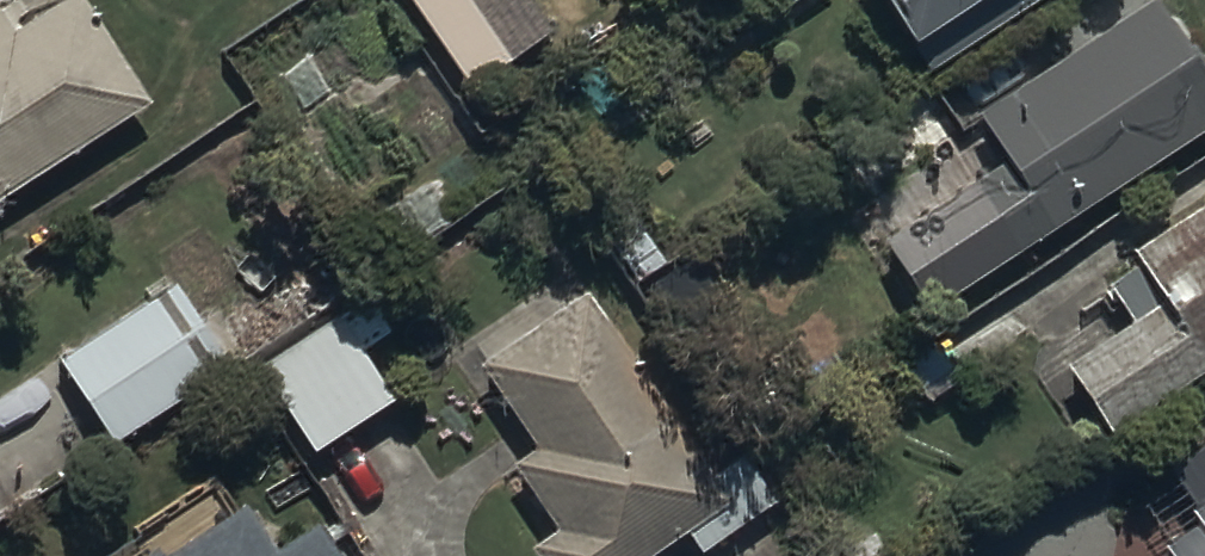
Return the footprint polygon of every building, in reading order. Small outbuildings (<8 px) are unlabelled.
[(154,106),(83,0),(72,0),(15,38),(0,16),(0,209),(154,106)] [(470,96),(554,39),(528,0),(405,0),(470,96)] [(786,13),(805,0),(777,0),(786,13)] [(927,81),(1051,0),(874,0),(927,81)] [(971,121),(998,165),(881,239),(925,310),(1204,133),(1204,60),(1202,63),(1194,51),(1187,55),(1155,5),(971,121)] [(1204,380),(1204,208),(1130,259),(1139,272),(1109,292),(1134,330),(1064,377),(1110,444),(1204,380)] [(142,309),(59,363),(115,450),(234,374),(172,278),(137,301),(142,309)] [(696,457),(642,378),(639,380),(585,301),(482,372),(539,456),(513,473),(556,536),(530,554),(531,555),(664,555),(688,539),(700,555),(704,555),(772,509),(738,460),(710,477),(696,457)] [(392,392),(336,311),(253,368),(309,449),(392,392)] [(1164,475),(1198,528),(1160,552),(1163,555),(1204,555),(1204,448),(1164,475)] [(245,512),(180,555),(275,555),(245,512)] [(331,519),(277,555),(356,555),(331,519)]
